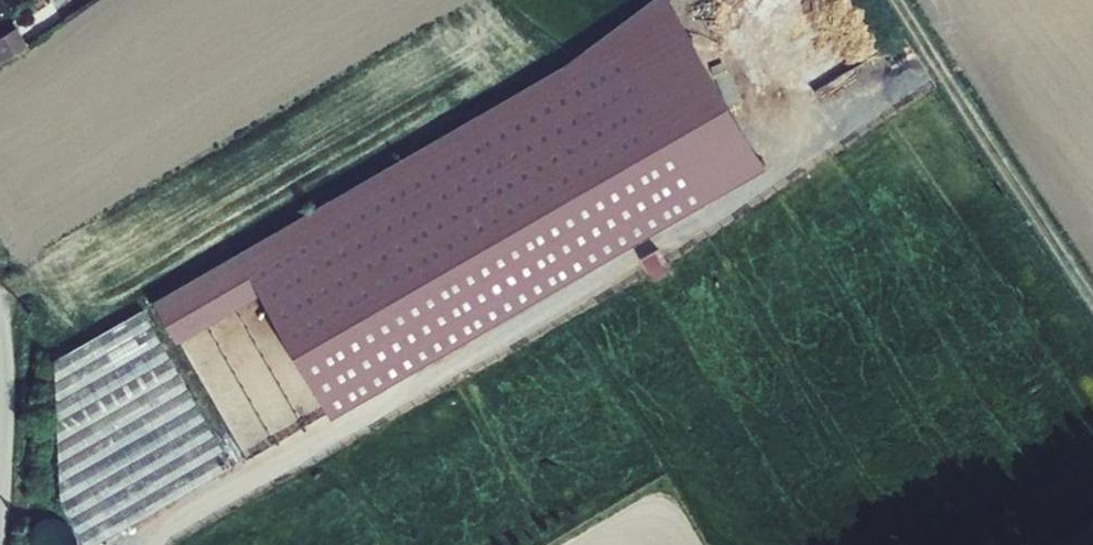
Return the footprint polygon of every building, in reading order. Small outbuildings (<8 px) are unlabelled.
[(729,0),(673,0),(603,52),(74,357),(76,493),(106,544),(257,456),(259,460),(812,142),(729,0)] [(37,50),(25,29),(0,43),(0,72),(37,50)]
